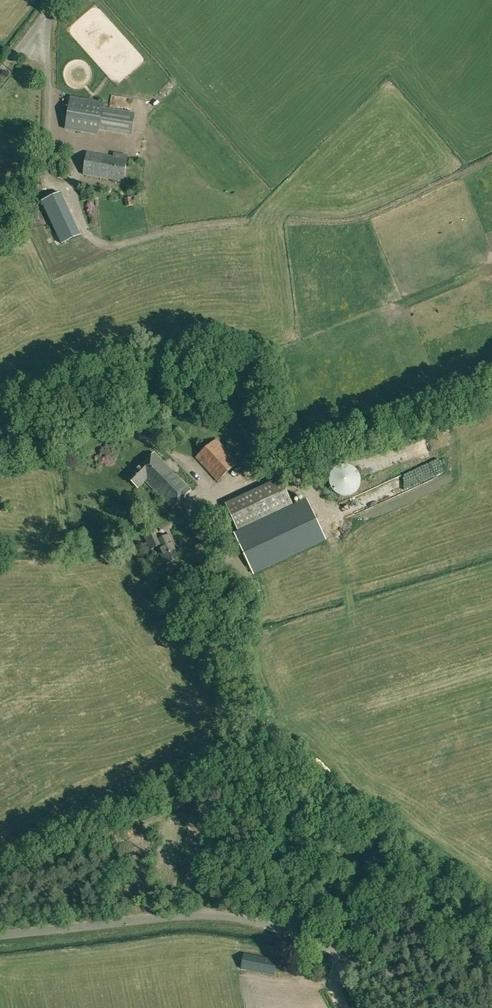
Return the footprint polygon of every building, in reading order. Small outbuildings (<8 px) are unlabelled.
[(103,103),(87,100),(71,97),(65,129),(82,132),(83,126),(131,134),(134,114),(102,108),(103,103)] [(87,153),(83,174),(123,181),(128,155),(114,153),(113,157),(87,153)] [(80,234),(74,223),(55,232),(61,244),(80,234)] [(34,229),(38,239),(42,238),(38,227),(34,229)] [(220,406),(217,393),(200,397),(204,410),(220,406)] [(188,436),(180,428),(173,433),(181,442),(188,436)] [(217,482),(239,464),(217,439),(195,458),(217,482)] [(173,509),(191,491),(155,453),(129,479),(138,488),(146,481),(173,509)] [(293,505),(281,478),(226,504),(238,531),(293,505)] [(326,540),(307,500),(235,534),(254,574),(326,540)] [(166,564),(181,558),(171,535),(161,540),(157,531),(145,536),(151,550),(158,547),(166,564)] [(274,976),(278,960),(244,953),(241,969),(274,976)]
